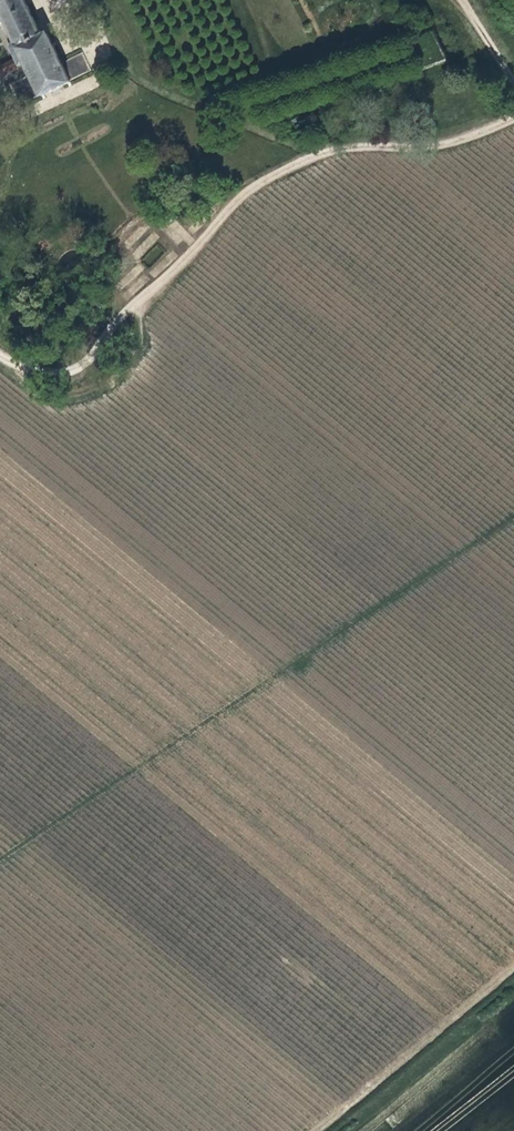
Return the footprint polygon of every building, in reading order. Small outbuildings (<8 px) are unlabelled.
[(47,33),(42,35),(25,0),(0,0),(0,24),(1,24),(3,23),(6,22),(15,42),(11,44),(10,47),(16,59),(19,65),(25,63),(41,96),(71,82),(47,33)] [(19,65),(16,59),(0,67),(0,75),(19,65)]
